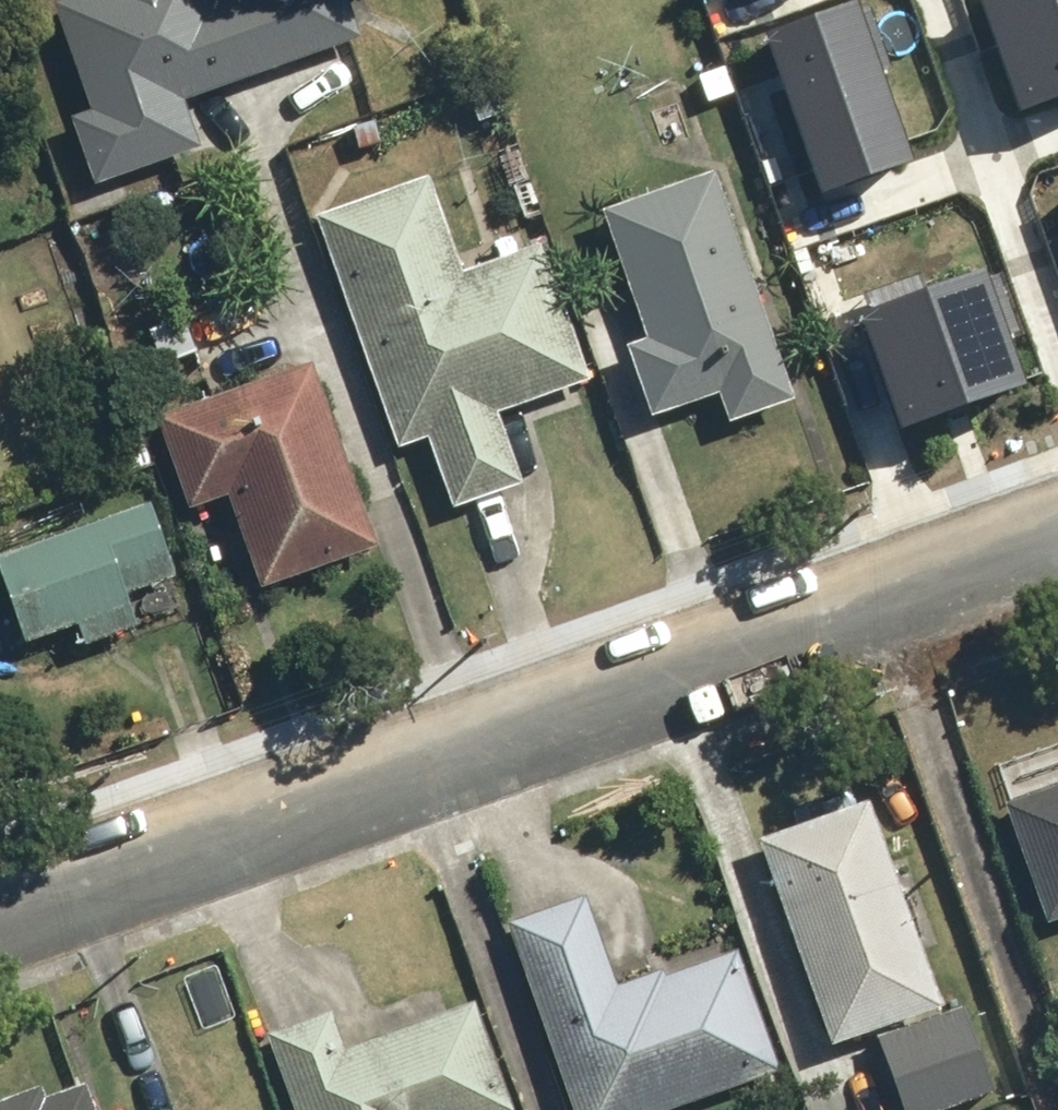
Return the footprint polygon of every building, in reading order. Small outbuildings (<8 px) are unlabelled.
[(45,17),(81,118),(59,126),(84,195),(190,157),(175,114),(352,51),(334,0),(89,0),(89,1),(45,17)] [(753,22),(815,190),(909,155),(851,0),(813,0),(753,22)] [(1016,94),(1057,79),(1057,0),(982,0),(1016,94)] [(708,184),(593,220),(634,350),(616,355),(638,425),(703,405),(713,437),(784,411),(708,184)] [(419,193),(309,231),(389,461),(423,449),(445,514),(516,489),(492,422),(582,390),(533,250),(449,279),(419,193)] [(970,259),(862,297),(902,410),(1010,371),(970,259)] [(303,375),(147,428),(177,520),(218,506),(249,600),(369,557),(303,375)] [(0,566),(0,628),(9,656),(63,639),(69,658),(129,636),(117,603),(174,582),(148,511),(0,566)] [(993,814),(1037,937),(1057,930),(1057,791),(993,814)] [(860,813),(748,851),(819,1058),(931,1020),(860,813)] [(494,932),(558,1109),(688,1109),(773,1080),(730,960),(611,1003),(575,902),(494,932)] [(256,1047),(278,1109),(499,1109),(466,1015),(338,1059),(326,1023),(256,1047)] [(869,1050),(888,1109),(971,1109),(982,1107),(955,1022),(869,1050)] [(0,1107),(0,1109),(70,1109),(66,1097),(31,1107),(29,1098),(0,1107)]
